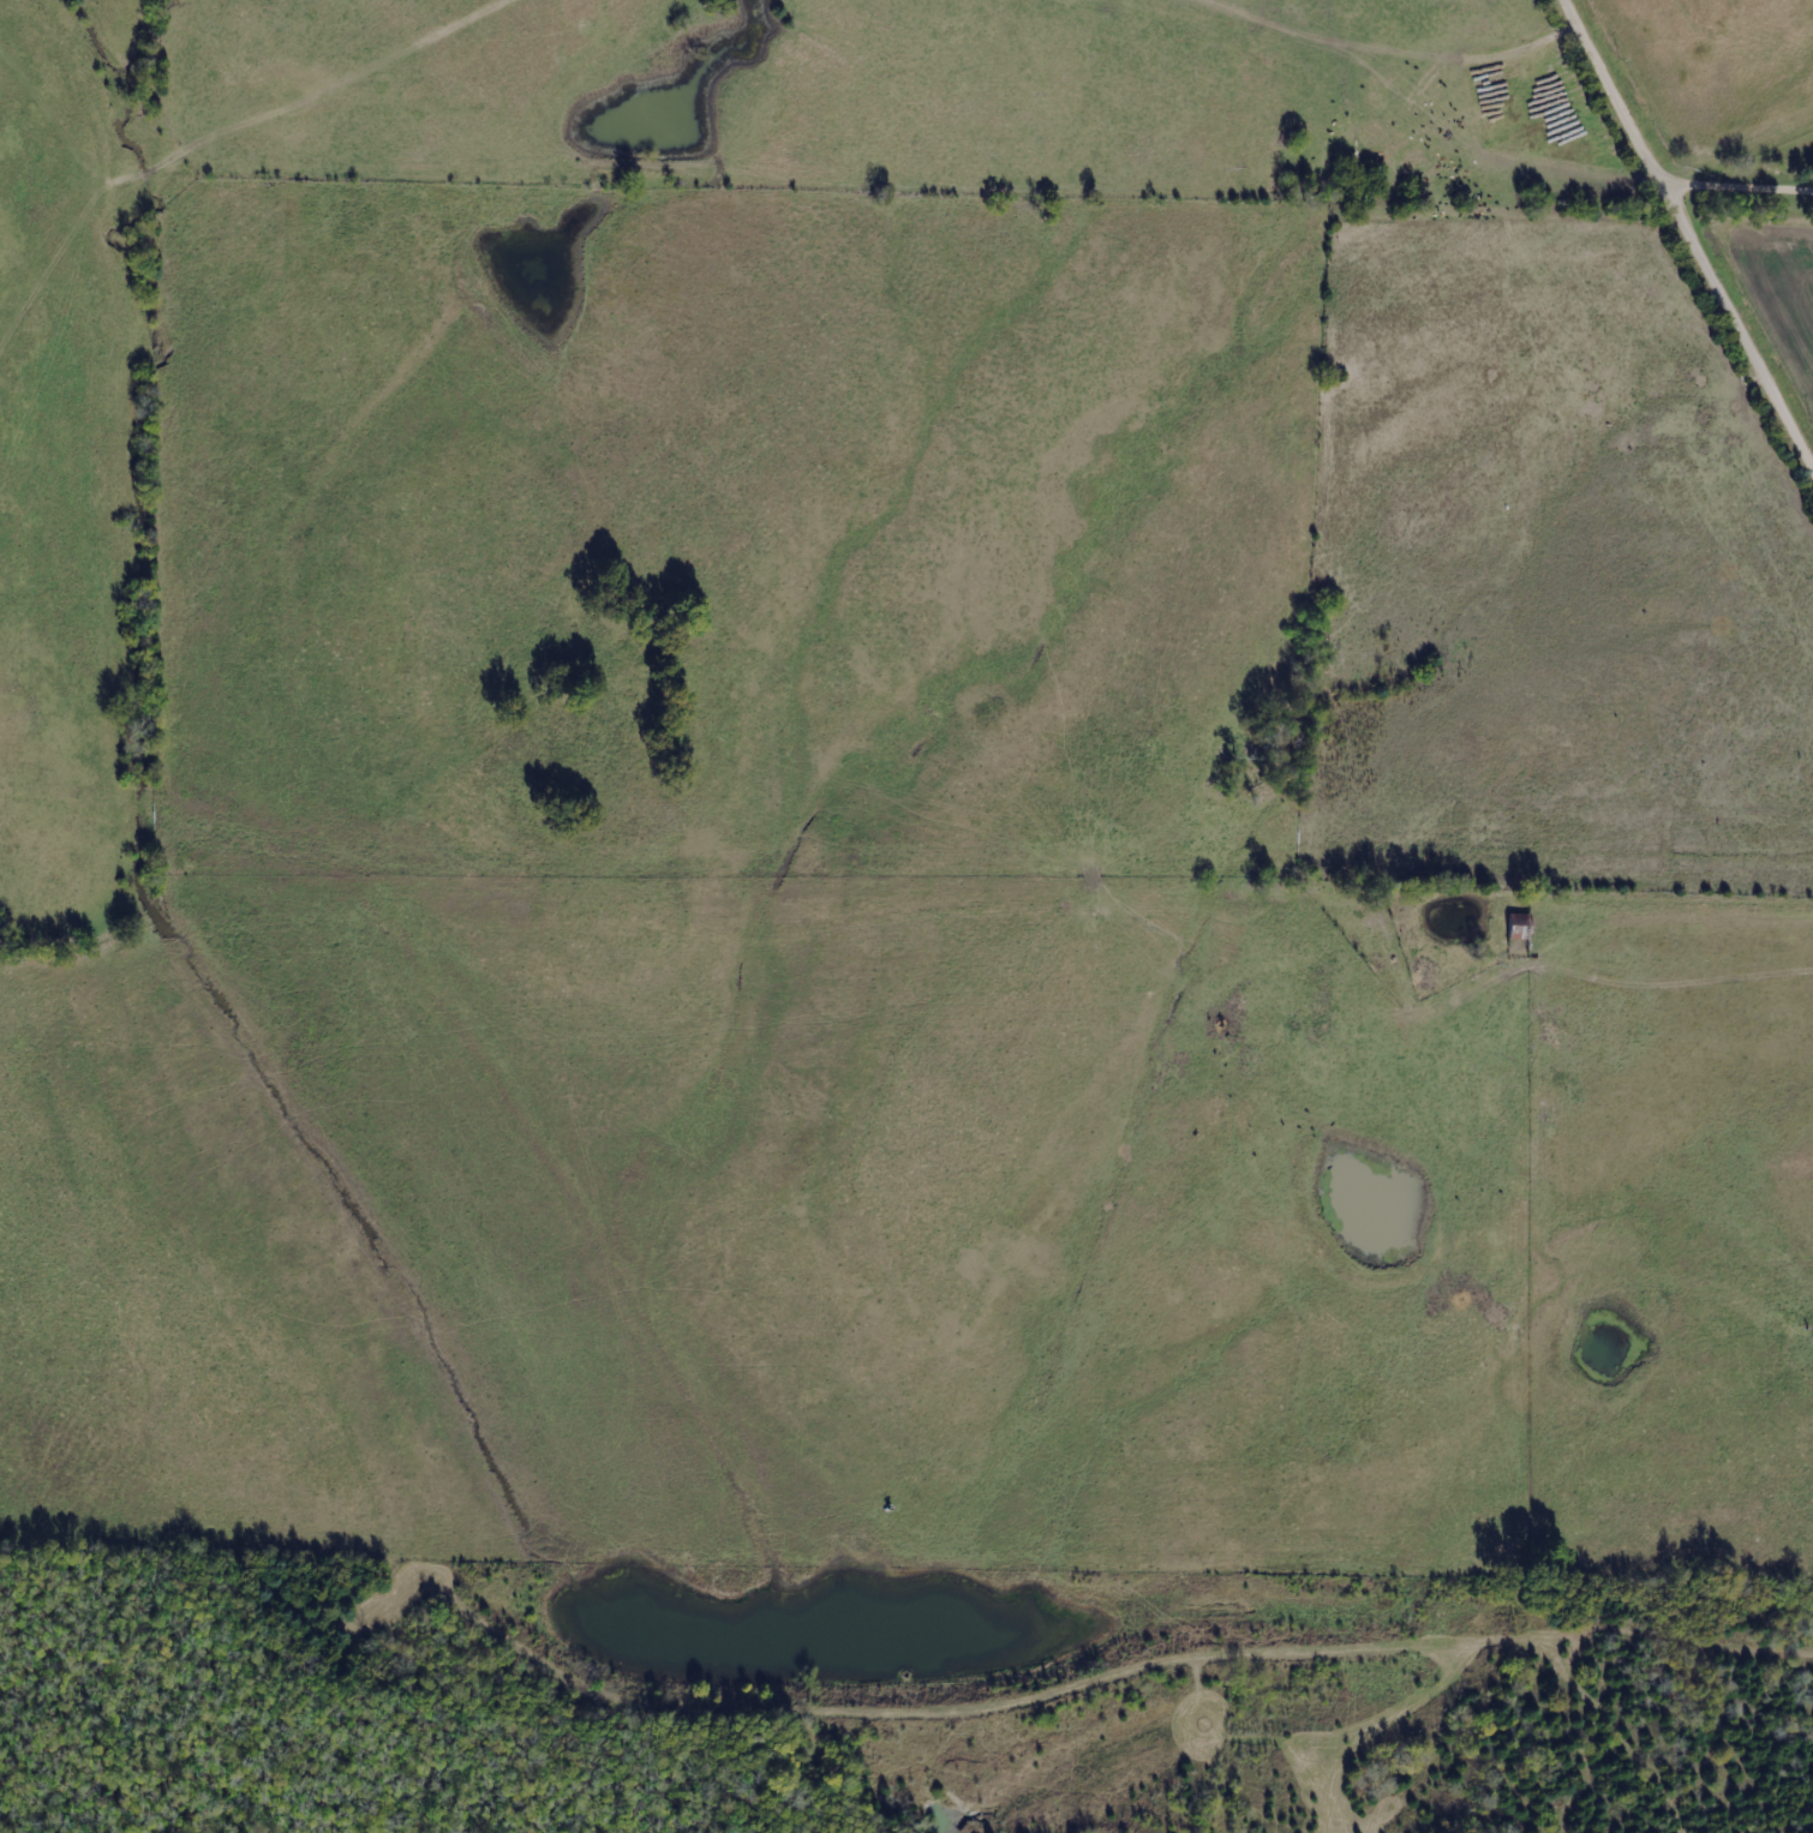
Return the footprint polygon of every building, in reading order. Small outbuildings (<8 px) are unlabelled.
[(1505,939),(1530,940),(1531,915),(1506,914),(1505,939)]
